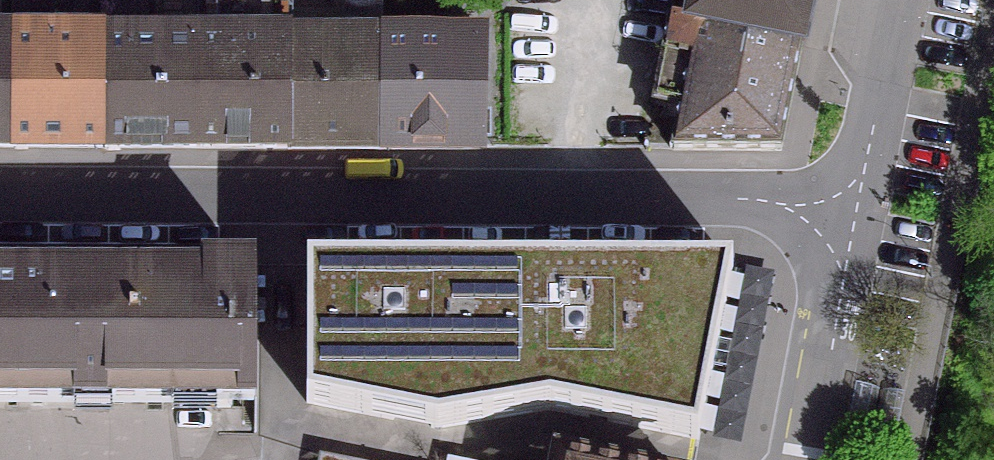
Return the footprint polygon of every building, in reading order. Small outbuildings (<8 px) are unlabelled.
[(115,148),(211,149),(362,150),(473,151),(474,33),(458,33),(433,33),(433,48),(285,46),(285,0),(191,0),(191,46),(140,46),(141,0),(99,0),(99,46),(48,45),(48,0),(6,0),(6,45),(0,45),(0,147),(24,147),(115,148)] [(340,31),(377,32),(378,0),(341,0),(340,31)] [(691,9),(687,29),(795,51),(803,10),(806,0),(693,0),(691,9)] [(656,73),(684,74),(679,96),(668,151),(775,151),(795,51),(687,29),(691,9),(674,3),(670,23),(666,22),(656,73)] [(255,391),(256,239),(199,238),(199,247),(96,246),(0,245),(0,389),(255,391)] [(417,278),(300,277),(300,408),(424,435),(542,413),(690,442),(726,278),(598,278),(417,278)]
